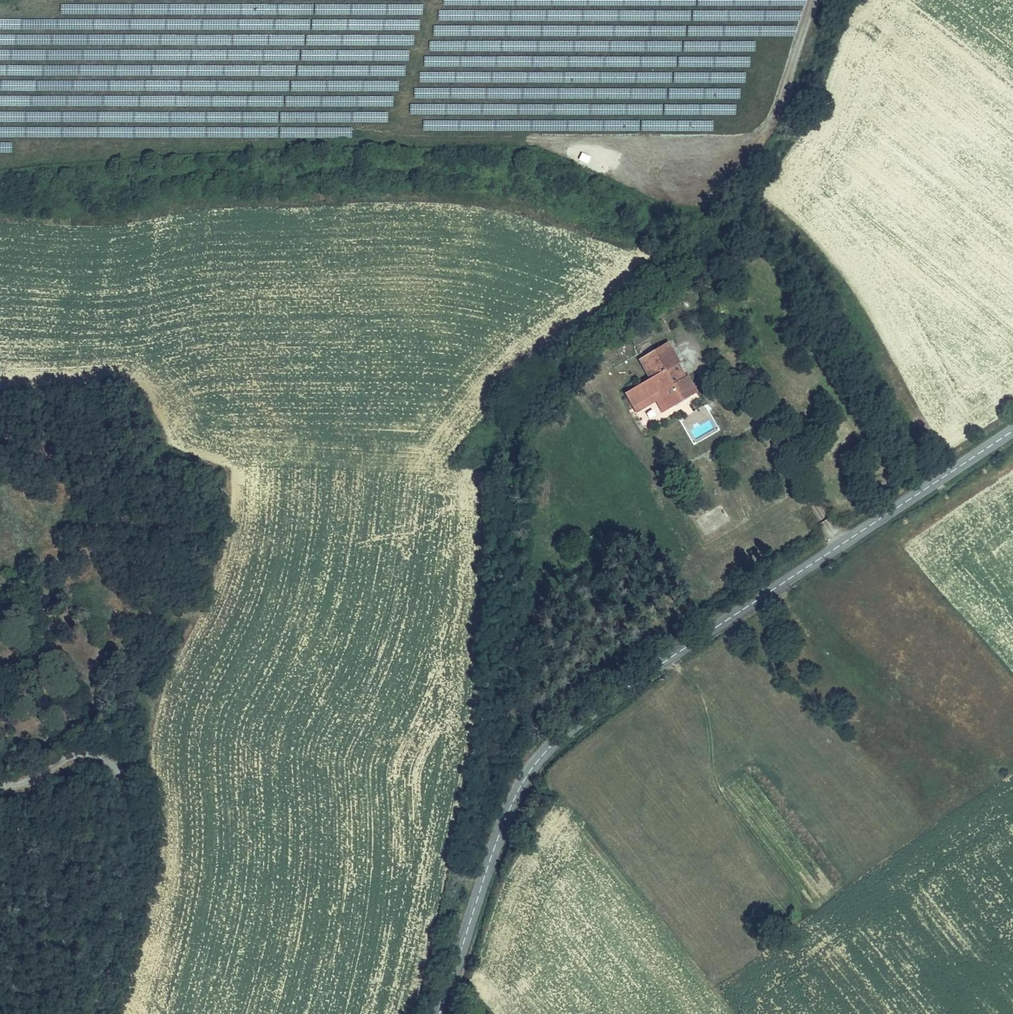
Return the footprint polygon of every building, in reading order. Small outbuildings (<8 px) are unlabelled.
[(578,159),(587,163),(590,155),(581,151),(578,159)] [(651,315),(640,321),(646,333),(658,326),(651,315)] [(668,409),(697,392),(687,374),(674,381),(667,369),(680,362),(669,340),(637,358),(649,378),(626,392),(633,406),(658,391),(668,409)] [(668,409),(658,391),(633,406),(636,412),(655,401),(661,413),(668,409)]
